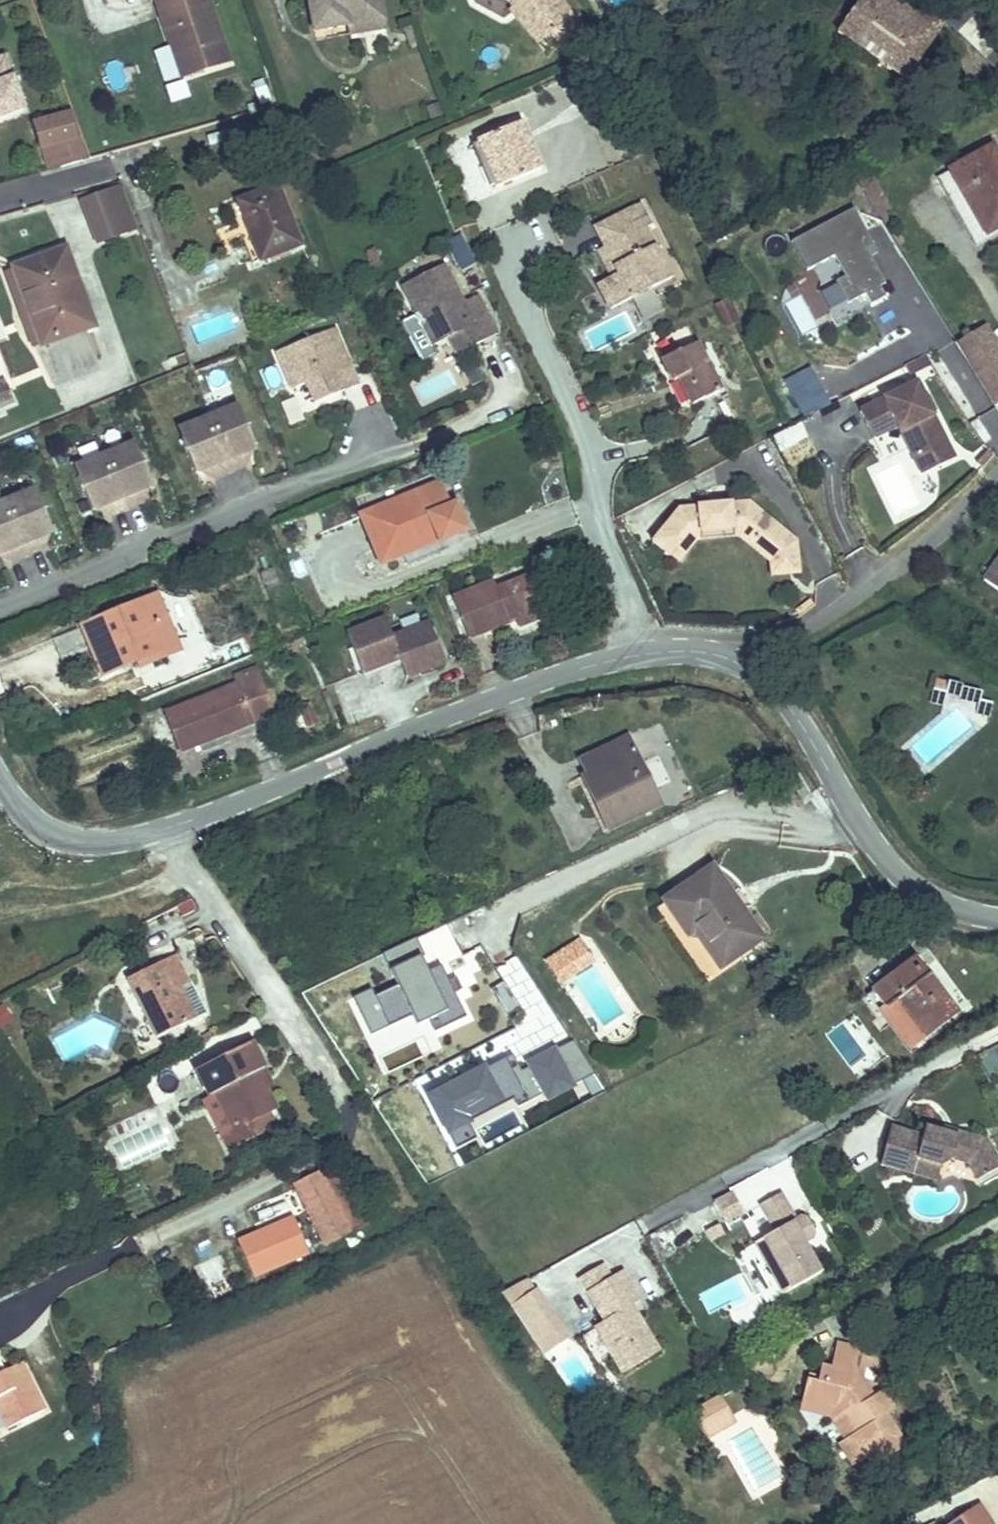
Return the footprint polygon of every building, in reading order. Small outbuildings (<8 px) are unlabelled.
[(209,0),(158,0),(184,76),(229,60),(209,0)] [(314,28),(349,22),(384,16),(382,0),(309,0),(314,28)] [(568,16),(556,0),(506,0),(515,3),(516,4),(541,37),(545,33),(568,16)] [(948,18),(924,0),(860,0),(857,3),(861,20),(845,22),(837,33),(842,36),(846,32),(854,38),(851,43),(856,46),(856,45),(860,40),(874,39),(888,49),(890,70),(894,66),(901,71),(898,75),(906,79),(930,45),(928,33),(939,31),(948,18)] [(533,43),(541,37),(516,4),(515,3),(507,8),(533,43)] [(384,16),(349,22),(350,32),(386,25),(384,16)] [(568,16),(545,33),(555,46),(578,29),(568,16)] [(890,70),(888,49),(874,39),(860,40),(856,45),(856,46),(886,67),(890,70)] [(22,108),(2,57),(0,58),(0,117),(22,108)] [(83,160),(70,114),(35,123),(41,146),(45,145),(49,162),(60,159),(60,160),(62,165),(62,166),(83,160)] [(541,167),(522,121),(475,141),(494,187),(541,167)] [(992,147),(950,171),(937,178),(973,242),(987,234),(997,228),(997,157),(992,147)] [(62,166),(62,165),(60,160),(60,159),(49,162),(49,163),(51,170),(62,166)] [(137,226),(122,186),(83,201),(98,241),(137,226)] [(301,244),(278,186),(238,200),(248,223),(239,226),(253,262),(265,258),(301,244)] [(672,277),(646,226),(652,223),(642,201),(596,225),(606,244),(619,270),(619,271),(611,275),(599,281),(613,308),(635,297),(635,296),(652,287),(672,277)] [(846,279),(837,284),(849,306),(866,296),(872,306),(886,299),(881,289),(886,286),(871,258),(866,250),(873,246),(854,210),(792,244),(807,273),(834,258),(846,279)] [(619,270),(606,244),(598,249),(610,274),(611,275),(619,271),(619,270)] [(878,254),(873,246),(866,250),(871,258),(878,254)] [(93,325),(65,250),(16,267),(17,270),(27,299),(35,296),(42,318),(35,321),(43,343),(93,325)] [(442,265),(400,285),(415,316),(412,318),(415,324),(418,323),(429,346),(445,339),(453,335),(461,351),(494,336),(475,297),(461,304),(442,265)] [(43,343),(35,321),(42,318),(35,296),(27,299),(17,270),(16,270),(7,273),(7,274),(34,347),(36,346),(43,343)] [(635,296),(635,297),(646,318),(664,309),(652,287),(635,296)] [(985,325),(956,343),(995,405),(997,403),(997,346),(985,325)] [(277,356),(293,392),(308,386),(316,406),(345,394),(333,362),(347,357),(336,331),(277,356)] [(453,335),(445,339),(453,355),(461,351),(453,335)] [(721,390),(697,342),(660,361),(671,382),(678,380),(691,405),(721,390)] [(347,357),(333,362),(345,394),(359,388),(347,357)] [(808,400),(796,370),(780,377),(793,407),(808,400)] [(928,397),(918,378),(862,408),(876,435),(900,422),(918,455),(950,437),(933,406),(928,397)] [(3,383),(0,384),(0,406),(10,402),(3,383)] [(296,401),(281,407),(291,430),(305,424),(296,401)] [(243,419),(230,413),(209,422),(232,476),(248,470),(244,459),(255,455),(257,454),(243,419)] [(189,430),(183,443),(198,478),(201,477),(212,473),(216,483),(232,476),(209,422),(189,430)] [(957,450),(950,437),(918,455),(925,468),(957,450)] [(139,456),(126,450),(105,459),(128,513),(144,507),(140,497),(151,492),(154,491),(139,456)] [(244,459),(248,470),(255,455),(244,459)] [(85,468),(79,481),(94,516),(97,515),(108,510),(112,520),(128,513),(105,459),(85,468)] [(212,473),(201,477),(216,483),(212,473)] [(467,531),(455,504),(448,507),(438,483),(361,515),(381,563),(404,554),(400,544),(400,542),(418,535),(420,540),(437,533),(440,539),(441,541),(467,531)] [(140,497),(144,507),(151,492),(140,497)] [(39,503),(26,498),(6,506),(28,561),(44,554),(40,544),(51,539),(54,538),(39,503)] [(678,511),(651,544),(672,560),(691,536),(741,530),(771,556),(787,536),(749,504),(678,511)] [(0,509),(0,561),(8,557),(12,567),(28,561),(6,506),(0,509)] [(108,510),(97,515),(112,520),(108,510)] [(691,536),(672,560),(677,565),(695,544),(739,540),(770,566),(771,579),(799,576),(796,544),(787,536),(771,556),(741,530),(691,536)] [(404,554),(438,539),(440,539),(437,533),(420,540),(418,535),(400,542),(400,544),(404,554)] [(40,544),(44,554),(51,539),(40,544)] [(993,552),(988,560),(993,564),(997,558),(997,552),(993,552)] [(0,561),(0,563),(12,567),(8,557),(0,561)] [(976,577),(997,593),(997,558),(993,564),(988,560),(976,577)] [(546,617),(530,576),(496,589),(493,582),(452,598),(469,639),(509,624),(507,619),(514,617),(518,628),(546,617)] [(180,651),(157,594),(82,626),(101,675),(134,661),(148,656),(149,655),(152,662),(180,651)] [(394,638),(386,619),(348,634),(363,672),(400,657),(402,662),(408,675),(446,660),(431,623),(394,638)] [(152,662),(149,655),(148,656),(134,661),(135,662),(137,669),(152,662)] [(363,672),(365,677),(402,662),(400,657),(363,672)] [(273,713),(258,676),(257,676),(239,683),(254,721),(273,713)] [(981,699),(982,692),(963,688),(963,684),(948,681),(945,691),(933,688),(929,702),(944,705),(947,694),(961,697),(961,700),(979,704),(977,712),(991,716),(994,702),(981,699)] [(254,721),(239,683),(170,711),(165,712),(180,751),(199,743),(254,721)] [(318,721),(310,703),(310,702),(300,706),(300,707),(307,725),(317,722),(318,721)] [(661,806),(627,739),(581,762),(588,774),(582,777),(588,788),(582,790),(603,834),(609,831),(661,806)] [(761,938),(713,870),(665,904),(688,935),(696,929),(722,965),(761,938)] [(590,958),(579,943),(559,957),(569,972),(590,958)] [(176,993),(190,987),(191,986),(176,955),(127,980),(156,1039),(191,1021),(176,993)] [(569,972),(559,957),(549,964),(559,979),(569,972)] [(958,1014),(915,957),(871,991),(866,995),(909,1051),(926,1038),(958,1014)] [(206,1014),(191,986),(190,987),(176,993),(191,1021),(206,1014)] [(0,1007),(0,1028),(13,1022),(4,1005),(0,1007)] [(277,1110),(266,1089),(257,1072),(263,1070),(264,1069),(251,1044),(251,1043),(195,1072),(209,1097),(216,1093),(235,1131),(268,1115),(277,1110)] [(273,1086),(264,1069),(263,1070),(257,1072),(266,1089),(273,1086)] [(230,1152),(275,1128),(268,1115),(235,1131),(222,1138),(230,1152)] [(962,1136),(961,1140),(927,1131),(925,1140),(893,1131),(883,1168),(917,1177),(921,1162),(944,1168),(956,1162),(973,1166),(982,1182),(997,1173),(997,1156),(990,1143),(962,1136)] [(944,1168),(921,1162),(917,1177),(940,1183),(944,1168)] [(366,1226),(335,1164),(334,1165),(321,1171),(352,1233),(366,1226)] [(352,1233),(321,1171),(293,1185),(324,1247),(352,1233)] [(720,1220),(738,1212),(730,1193),(712,1201),(720,1220)] [(818,1233),(812,1222),(805,1220),(800,1223),(784,1197),(765,1208),(781,1235),(768,1243),(797,1292),(826,1275),(808,1245),(817,1240),(818,1233)] [(233,1240),(252,1281),(310,1255),(291,1214),(233,1240)] [(797,1292),(768,1243),(760,1247),(790,1297),(797,1292)] [(640,1303),(623,1273),(611,1280),(604,1266),(579,1280),(604,1323),(594,1329),(612,1361),(620,1376),(658,1355),(649,1340),(643,1343),(625,1312),(632,1308),(640,1303)] [(537,1290),(528,1279),(505,1291),(503,1293),(504,1295),(512,1307),(537,1290)] [(566,1334),(537,1290),(512,1307),(542,1350),(566,1334)] [(649,1340),(632,1308),(625,1312),(643,1343),(649,1340)] [(896,1411),(885,1392),(871,1401),(868,1397),(862,1396),(864,1385),(851,1382),(860,1350),(837,1345),(830,1370),(820,1367),(816,1383),(807,1382),(800,1409),(832,1418),(847,1441),(838,1446),(851,1468),(870,1458),(873,1463),(886,1454),(889,1458),(906,1447),(888,1417),(896,1411)] [(27,1373),(23,1374),(8,1382),(4,1373),(4,1372),(0,1364),(0,1414),(7,1428),(45,1410),(27,1373)] [(27,1373),(22,1364),(4,1372),(4,1373),(8,1382),(23,1374),(27,1373)] [(723,1396),(707,1405),(718,1425),(734,1416),(723,1396)] [(707,1405),(695,1413),(706,1432),(718,1425),(707,1405)] [(989,1523),(974,1503),(944,1523),(989,1523)]
